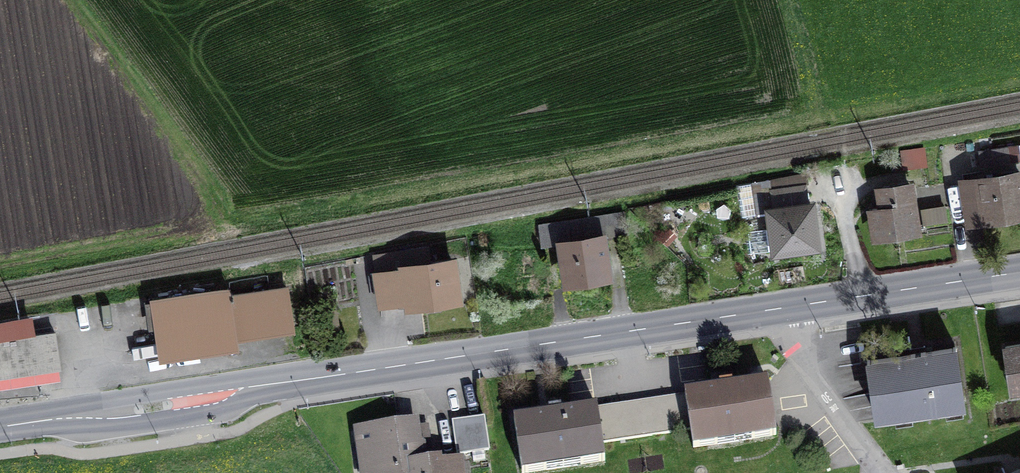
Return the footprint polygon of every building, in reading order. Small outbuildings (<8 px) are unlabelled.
[(963,182),(969,221),(1019,213),(1019,176),(1019,173),(963,182)] [(876,235),(916,229),(909,185),(880,190),(883,207),(872,209),(876,235)] [(775,250),(816,244),(811,205),(807,206),(805,186),(772,190),(775,210),(771,211),(775,250)] [(924,223),(948,220),(946,203),(922,205),(924,223)] [(567,281),(608,275),(602,236),(627,232),(624,212),(539,225),(542,245),(561,243),(567,281)] [(751,252),(768,251),(767,214),(750,215),(751,252)] [(375,256),(380,303),(409,299),(410,305),(457,298),(451,260),(427,264),(425,249),(375,256)] [(228,290),(153,302),(161,352),(236,340),(234,332),(291,323),(286,291),(229,299),(228,290)] [(55,332),(0,340),(0,368),(59,359),(55,332)] [(1005,346),(1008,367),(1013,366),(1016,385),(1019,384),(1019,344),(1005,346)] [(925,350),(867,360),(875,412),(964,399),(956,347),(926,352),(925,350)] [(641,407),(645,436),(691,429),(694,449),(717,445),(716,438),(751,432),(752,440),(775,436),(767,382),(732,387),(732,383),(720,384),(720,389),(686,394),(687,400),(641,407)] [(641,407),(597,413),(596,408),(561,413),(561,408),(549,410),(549,415),(515,420),(523,472),(532,472),(546,471),(545,463),(579,458),(581,466),(604,462),(601,443),(645,436),(641,407)] [(459,462),(489,458),(484,421),(453,426),(459,462),(440,465),(440,462),(424,464),(424,462),(398,466),(399,472),(461,472),(459,462)] [(424,462),(422,449),(417,445),(414,426),(372,432),(367,428),(360,429),(356,434),(357,442),(362,446),(366,472),(389,472),(399,472),(398,466),(424,462)]
